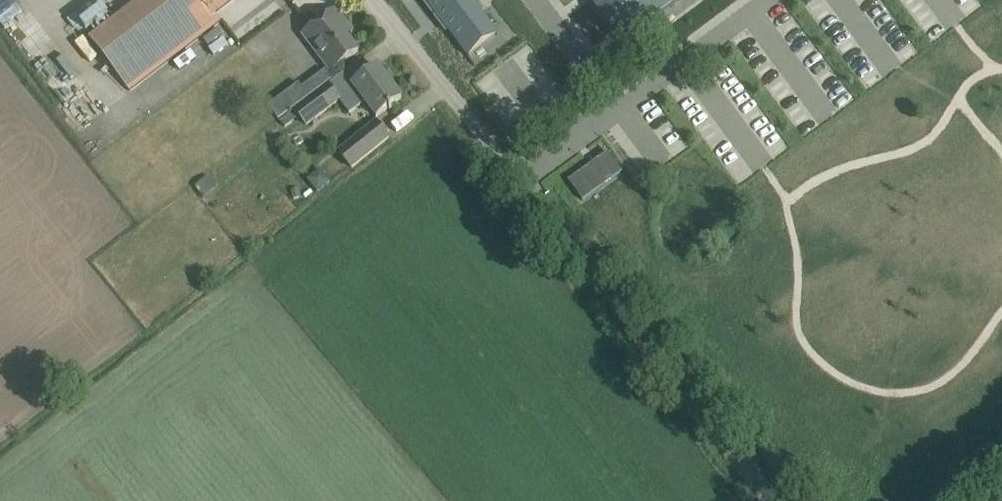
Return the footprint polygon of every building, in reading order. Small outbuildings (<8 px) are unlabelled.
[(89,39),(129,91),(221,22),(214,14),(233,0),(139,0),(89,39)] [(449,31),(468,56),(469,56),(467,53),(494,32),(497,35),(480,12),(471,0),(426,0),(449,31)] [(590,6),(619,46),(681,0),(598,0),(590,6)] [(346,25),(336,10),(305,33),(333,70),(358,51),(341,29),(346,25)] [(353,85),(344,73),(294,111),(306,127),(339,101),(349,114),(365,100),(377,117),(388,108),(389,110),(392,109),(391,106),(401,98),(378,67),(353,85)] [(324,70),(301,87),(308,97),(331,79),(324,70)] [(344,147),(337,152),(351,169),(358,163),(374,150),(389,138),(376,121),(360,134),(344,147)] [(608,152),(568,181),(582,201),(622,172),(608,152)] [(206,178),(191,189),(200,200),(215,189),(206,178)]
